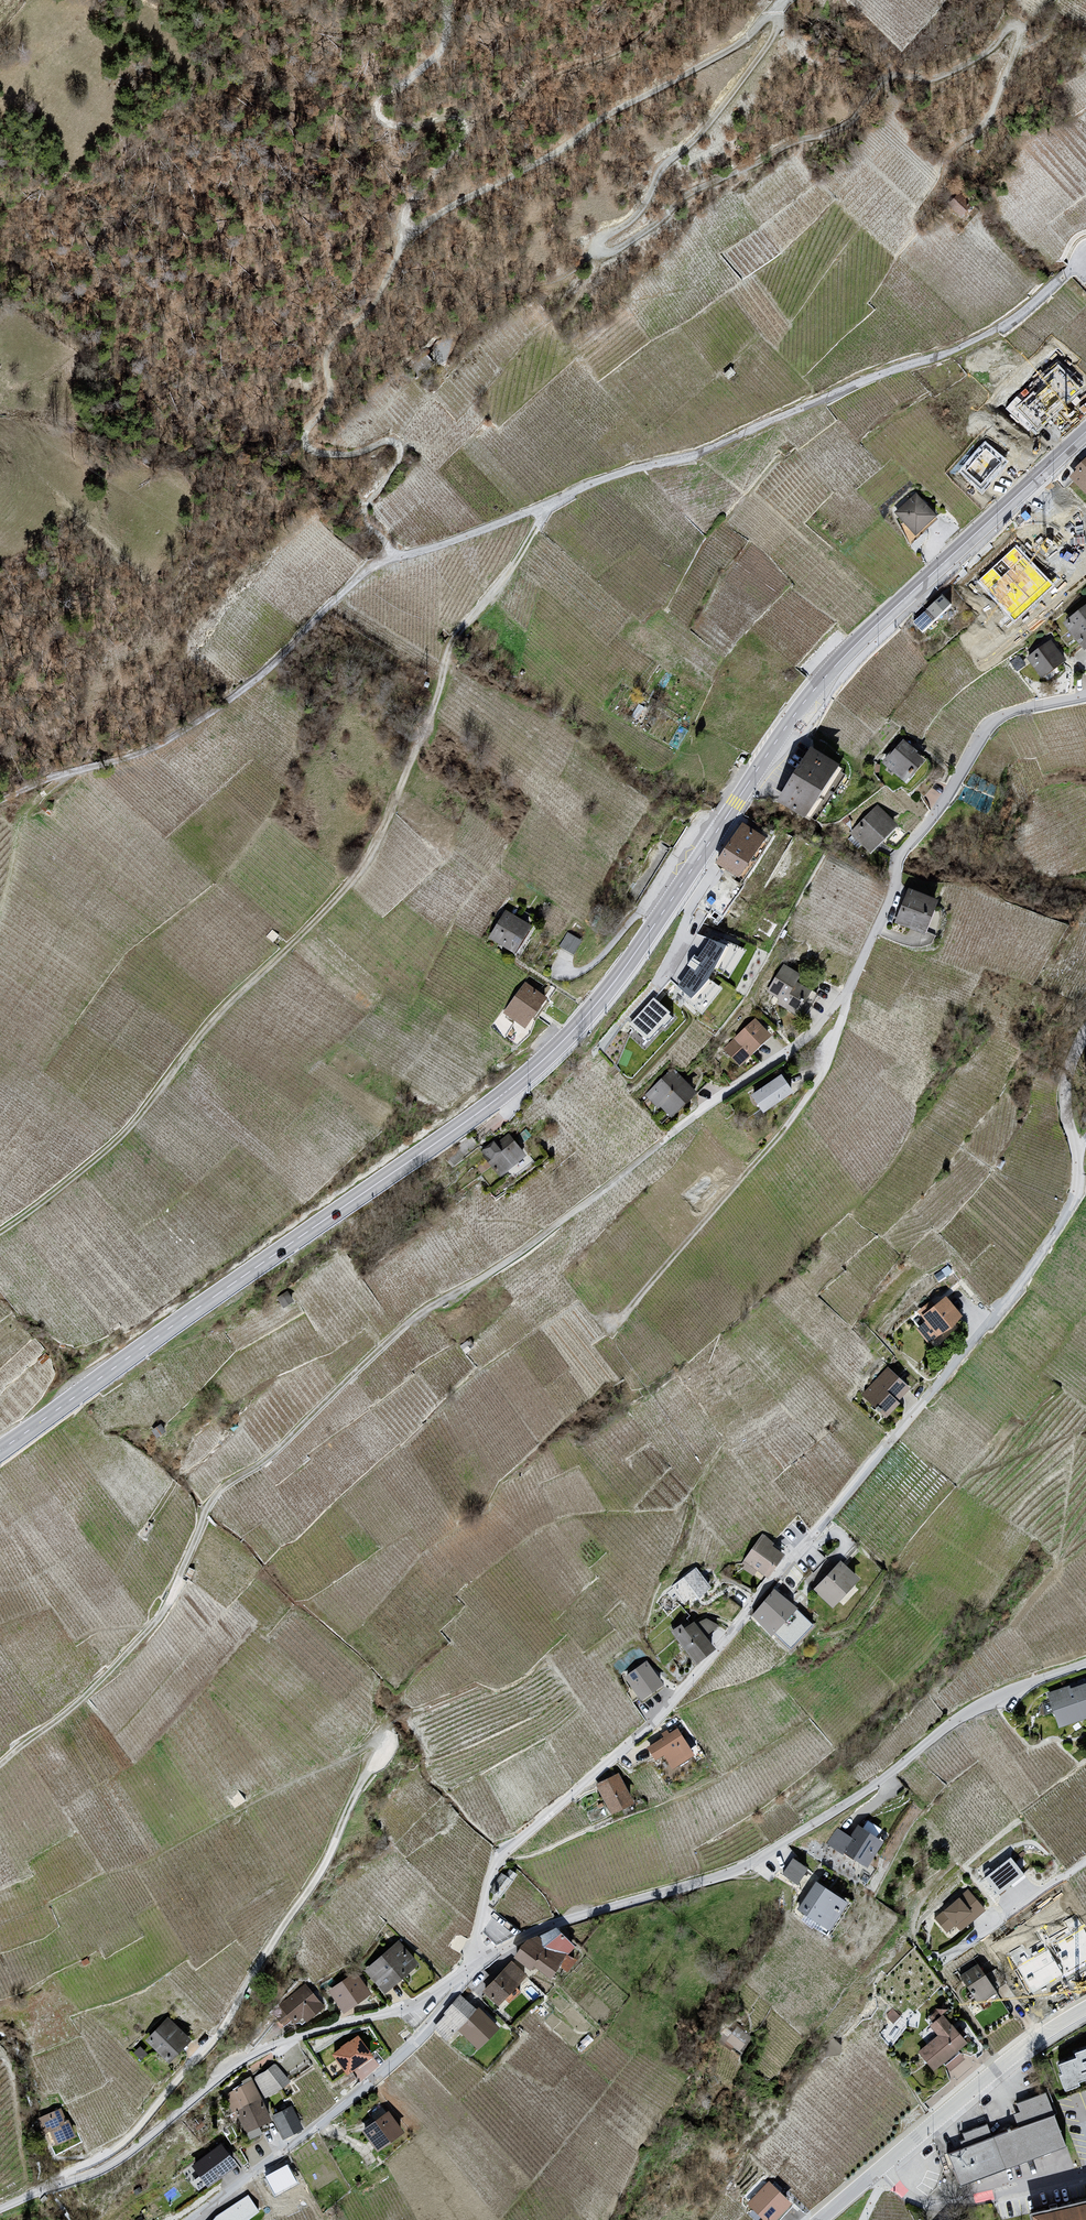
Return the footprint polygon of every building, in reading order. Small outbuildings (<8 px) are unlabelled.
[(969,203),(959,194),(950,205),(960,213),(969,203)] [(443,339),(432,351),(441,359),(452,347),(443,339)] [(1072,477),(1085,493),(1085,462),(1078,469),(1079,470),(1072,477)] [(936,514),(918,495),(897,514),(915,533),(936,514)] [(951,604),(942,594),(914,620),(923,630),(951,604)] [(1062,621),(1084,648),(1085,647),(1085,602),(1062,621)] [(1065,659),(1050,639),(1026,656),(1041,677),(1065,659)] [(927,759),(902,738),(882,760),(907,782),(927,759)] [(838,763),(809,746),(776,799),(804,816),(838,763)] [(898,824),(877,805),(850,833),(870,852),(898,824)] [(765,838),(741,822),(716,862),(740,877),(765,838)] [(938,899),(908,888),(895,921),(925,933),(938,899)] [(532,925),(508,911),(491,938),(515,953),(532,925)] [(582,940),(569,933),(560,947),(573,955),(582,940)] [(725,946),(708,938),(698,955),(693,953),(687,964),(690,967),(678,984),(690,996),(713,975),(725,946)] [(803,975),(784,963),(768,990),(781,998),(778,1004),(796,1015),(811,990),(799,983),(803,975)] [(547,997),(529,985),(507,1016),(525,1028),(547,997)] [(671,1014),(653,996),(629,1022),(647,1039),(671,1014)] [(772,1034),(755,1017),(724,1048),(740,1065),(772,1034)] [(697,1092),(676,1070),(650,1096),(671,1117),(697,1092)] [(793,1092),(782,1075),(752,1095),(763,1112),(793,1092)] [(527,1155),(509,1133),(497,1144),(493,1138),(479,1150),(501,1176),(527,1155)] [(962,1316),(946,1296),(923,1314),(925,1320),(915,1328),(928,1344),(962,1316)] [(911,1388),(888,1368),(863,1396),(886,1416),(911,1388)] [(767,1538),(749,1565),(779,1582),(792,1558),(767,1538)] [(849,1565),(821,1593),(846,1611),(873,1582),(849,1565)] [(700,1574),(676,1591),(692,1611),(714,1594),(700,1574)] [(781,1594),(761,1619),(783,1640),(807,1613),(781,1594)] [(688,1629),(676,1635),(706,1668),(721,1649),(701,1626),(692,1632),(688,1629)] [(649,1664),(626,1678),(648,1705),(669,1687),(649,1664)] [(1050,1693),(1061,1725),(1085,1717),(1085,1684),(1070,1690),(1069,1687),(1050,1693)] [(684,1733),(655,1749),(666,1763),(674,1758),(684,1770),(706,1756),(684,1733)] [(625,1775),(601,1787),(622,1817),(645,1806),(625,1775)] [(838,1829),(828,1843),(866,1868),(883,1842),(876,1837),(882,1829),(868,1821),(862,1829),(858,1827),(851,1837),(838,1829)] [(797,1882),(809,1867),(794,1856),(782,1871),(797,1882)] [(1011,1857),(985,1878),(998,1894),(1024,1874),(1011,1857)] [(506,1903),(519,1883),(509,1876),(497,1895),(506,1903)] [(847,1903),(816,1883),(799,1909),(829,1930),(847,1903)] [(967,1889),(934,1918),(948,1933),(957,1924),(963,1930),(986,1910),(967,1889)] [(521,1932),(493,1910),(485,1933),(496,1945),(521,1932)] [(536,1938),(522,1962),(550,1981),(565,1957),(536,1938)] [(424,1969),(403,1945),(370,1974),(391,1998),(424,1969)] [(977,1964),(960,1975),(979,2004),(997,1992),(977,1964)] [(532,1982),(513,1967),(488,1997),(508,2013),(532,1982)] [(374,1998),(359,1977),(335,1994),(350,2016),(374,1998)] [(328,2010),(309,1989),(285,2011),(305,2032),(328,2010)] [(506,2032),(466,1998),(446,2021),(486,2055),(506,2032)] [(918,2052),(932,2070),(965,2044),(942,2014),(930,2024),(940,2036),(918,2052)] [(205,2046),(176,2020),(155,2045),(183,2070),(205,2046)] [(725,2035),(742,2050),(754,2037),(738,2021),(725,2035)] [(346,2074),(374,2057),(359,2033),(331,2050),(346,2074)] [(1058,2064),(1062,2074),(1059,2075),(1064,2091),(1080,2085),(1079,2082),(1085,2080),(1085,2048),(1074,2052),(1076,2058),(1058,2064)] [(292,2087),(279,2067),(254,2082),(267,2102),(292,2087)] [(267,2102),(254,2082),(231,2098),(241,2116),(267,2102)] [(1024,2116),(1018,2118),(1024,2132),(1059,2118),(1051,2096),(1020,2106),(1024,2116)] [(278,2123),(267,2102),(241,2116),(252,2137),(278,2123)] [(75,2136),(62,2106),(40,2116),(53,2146),(75,2136)] [(306,2130),(295,2110),(276,2119),(278,2123),(287,2140),(306,2130)] [(408,2137),(393,2116),(368,2135),(384,2156),(408,2137)] [(965,2154),(952,2159),(964,2189),(1071,2148),(1059,2118),(1024,2132),(998,2141),(965,2154)] [(963,2145),(965,2154),(998,2141),(992,2127),(966,2137),(969,2144),(963,2145)] [(222,2141),(191,2162),(207,2186),(238,2165),(222,2141)] [(301,2185),(291,2167),(269,2179),(279,2197),(301,2185)] [(748,2203),(766,2219),(774,2219),(791,2203),(769,2182),(748,2203)] [(262,2212),(250,2193),(206,2219),(248,2219),(262,2212)] [(1033,2215),(1035,2219),(1085,2219),(1085,2203),(1033,2215)]
